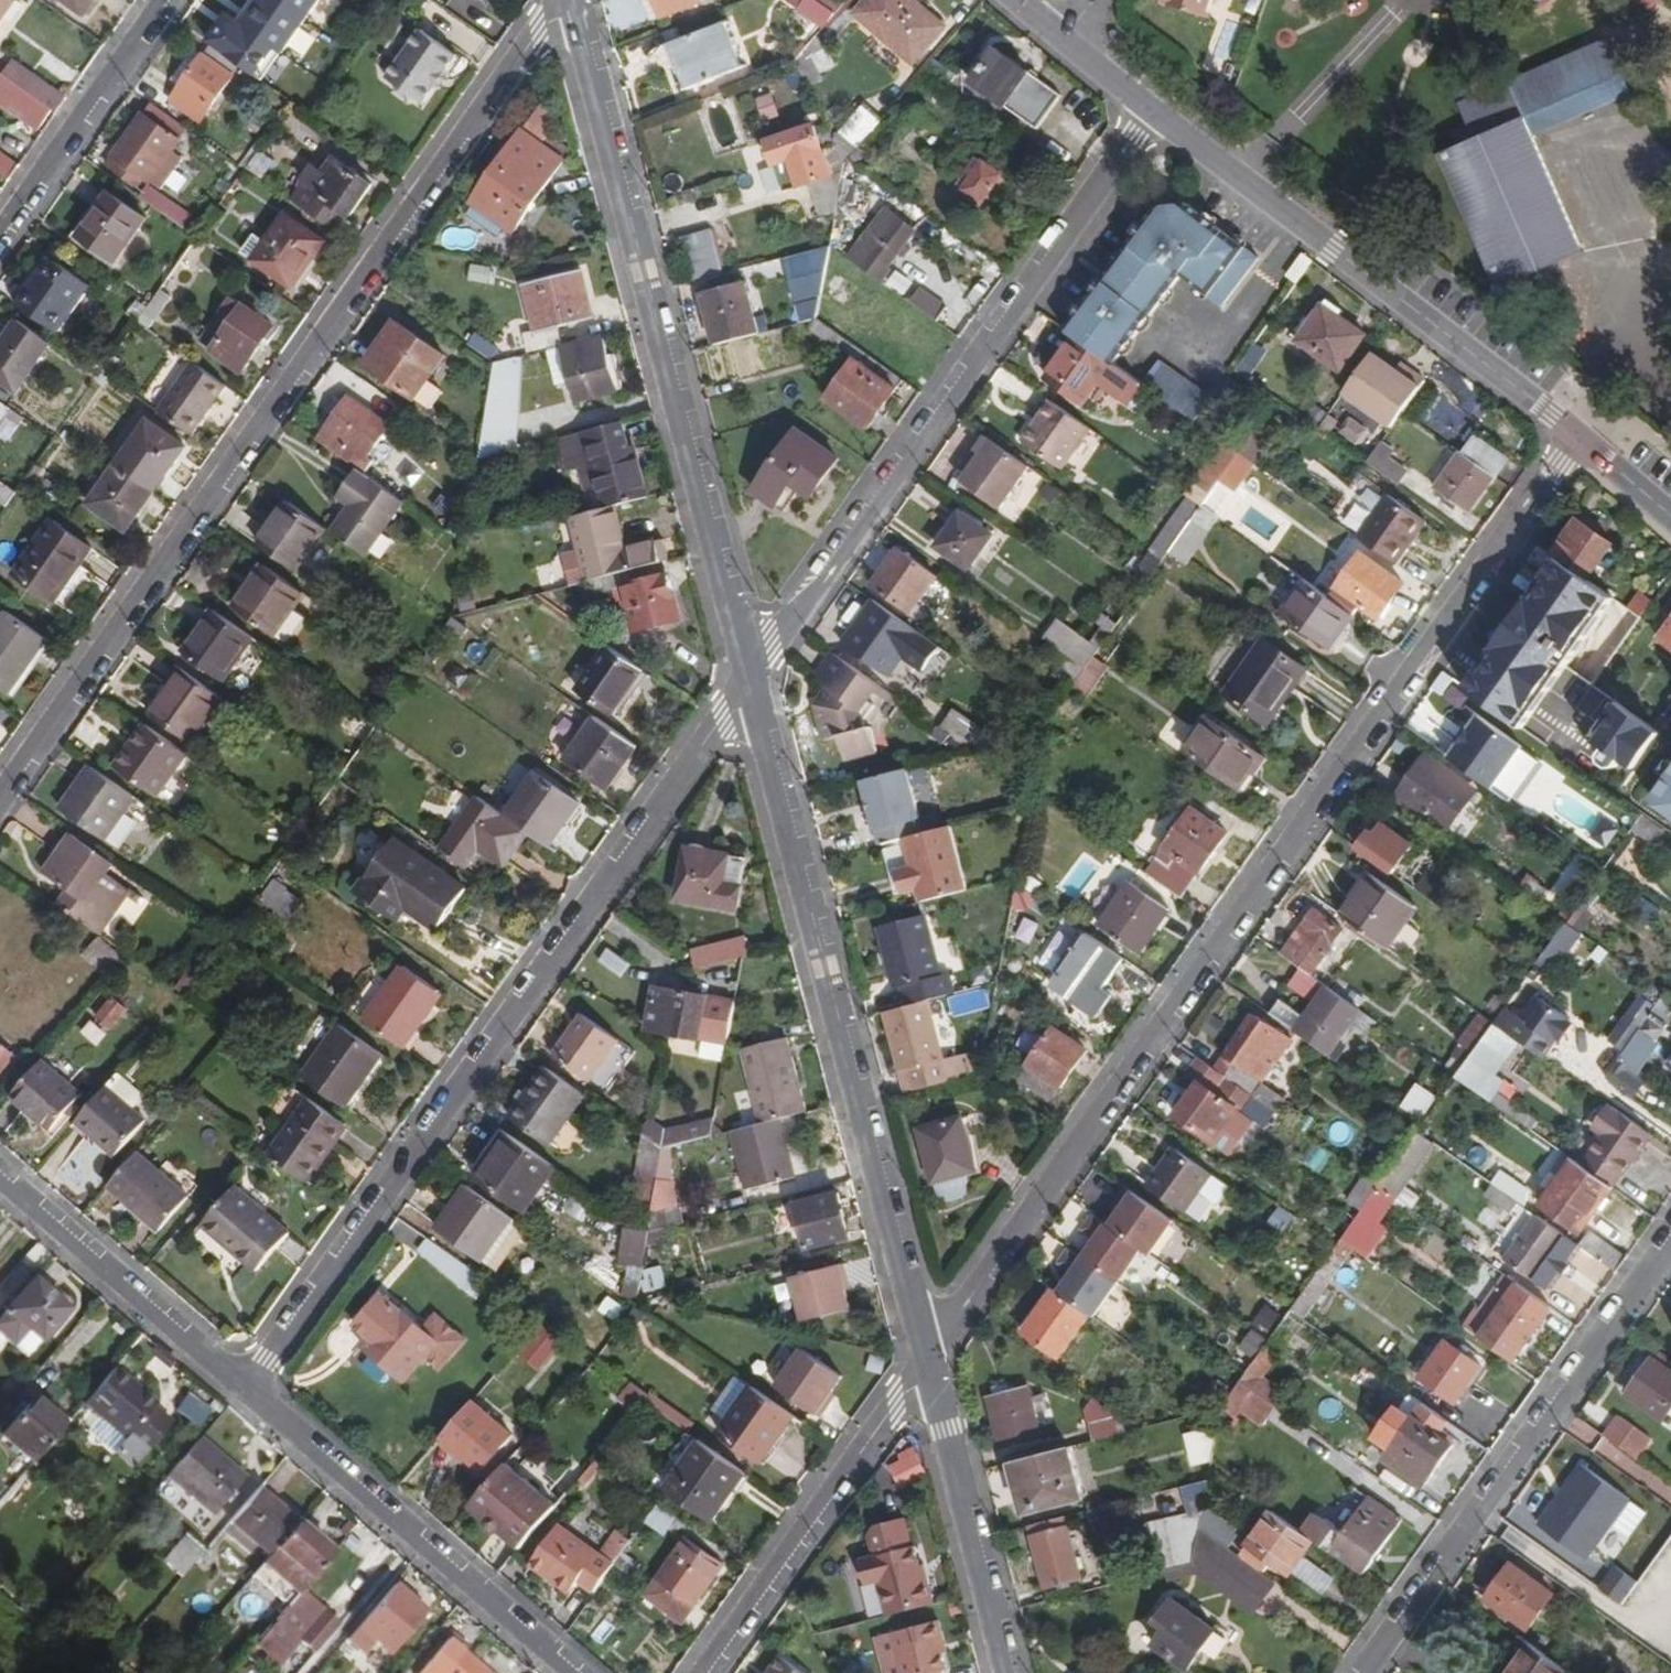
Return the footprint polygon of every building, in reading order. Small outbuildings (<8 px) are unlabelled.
[(15,0),(0,0),(0,21),(13,3),(15,0)] [(85,16),(96,0),(63,0),(85,16)] [(304,0),(252,0),(242,14),(277,38),(283,31),(295,39),(309,19),(297,10),(304,0)] [(656,0),(650,0),(657,19),(662,17),(656,0)] [(662,17),(700,3),(699,0),(656,0),(662,17)] [(826,28),(837,14),(817,0),(807,0),(800,10),(826,28)] [(945,26),(915,0),(868,0),(856,14),(914,64),(945,26)] [(1210,0),(1162,0),(1162,1),(1205,15),(1210,0)] [(724,24),(675,44),(682,64),(674,67),(684,92),(741,70),(724,24)] [(422,108),(458,55),(421,30),(385,83),(394,89),(394,95),(408,105),(415,103),(422,108)] [(1609,39),(1510,82),(1533,135),(1632,93),(1609,39)] [(682,64),(675,44),(667,47),(674,67),(682,64)] [(828,47),(812,55),(821,73),(837,66),(828,47)] [(1018,116),(1043,81),(997,48),(972,83),(1018,116)] [(203,122),(234,76),(195,49),(173,81),(183,88),(174,102),(203,122)] [(32,94),(42,80),(20,65),(10,78),(32,94)] [(0,71),(0,83),(5,86),(0,94),(0,102),(40,130),(55,110),(32,94),(10,78),(0,71)] [(58,112),(68,99),(42,80),(32,94),(55,110),(58,112)] [(1533,135),(1510,82),(1460,104),(1475,139),(1443,153),(1501,288),(1584,252),(1533,135)] [(175,153),(190,130),(153,104),(110,165),(137,183),(143,175),(164,190),(184,159),(175,153)] [(515,232),(563,163),(540,147),(546,139),(549,134),(547,109),(542,106),(473,204),(515,232)] [(844,134),(861,148),(884,121),(867,107),(844,134)] [(821,217),(837,220),(846,164),(830,172),(814,128),(770,143),(787,192),(809,184),(821,217)] [(540,147),(563,163),(569,154),(546,139),(540,147)] [(259,150),(247,168),(264,179),(276,161),(259,150)] [(20,166),(0,152),(0,172),(11,179),(20,166)] [(305,210),(336,232),(348,215),(352,217),(374,185),(336,158),(326,173),(316,188),(315,190),(308,185),(295,203),(305,210)] [(1003,177),(983,163),(977,172),(971,168),(957,187),(983,206),(1003,177)] [(316,188),(326,173),(316,166),(306,181),(316,188)] [(854,202),(857,186),(846,184),(844,201),(854,202)] [(142,196),(187,227),(194,217),(149,186),(142,196)] [(146,217),(111,193),(80,236),(115,261),(146,217)] [(1156,207),(1064,330),(1076,339),(1115,366),(1134,340),(1125,335),(1132,325),(1141,332),(1174,288),(1160,279),(1164,274),(1168,276),(1179,273),(1182,276),(1224,308),(1261,259),(1188,204),(1184,208),(1174,221),(1162,212),(1156,207)] [(1166,207),(1162,212),(1174,221),(1184,208),(1179,204),(1166,207)] [(887,212),(852,260),(884,284),(893,271),(890,268),(916,233),(887,212)] [(326,242),(288,215),(269,243),(257,234),(244,252),(257,260),(296,287),(326,242)] [(692,281),(723,273),(713,232),(682,240),(692,281)] [(148,328),(208,243),(200,236),(152,303),(139,322),(148,328)] [(796,302),(824,297),(833,248),(786,260),(796,302)] [(60,331),(93,284),(54,257),(20,304),(60,331)] [(459,278),(490,281),(491,262),(460,260),(459,278)] [(527,335),(532,355),(564,346),(560,327),(595,318),(583,271),(526,286),(537,332),(527,335)] [(1174,288),(1182,276),(1179,273),(1168,276),(1164,274),(1160,279),(1174,288)] [(703,294),(716,346),(760,335),(747,283),(703,294)] [(912,303),(938,322),(948,309),(922,290),(912,303)] [(243,372),(274,328),(234,300),(203,343),(243,372)] [(1374,355),(1380,346),(1341,318),(1344,312),(1328,301),(1313,323),(1308,319),(1298,334),(1302,337),(1298,343),(1354,383),(1374,355)] [(819,320),(816,334),(855,363),(828,402),(870,432),(906,382),(819,320)] [(53,343),(21,321),(0,352),(0,378),(19,391),(53,343)] [(415,400),(445,357),(396,323),(367,366),(415,400)] [(1125,335),(1134,340),(1141,332),(1132,325),(1125,335)] [(614,356),(609,334),(566,346),(580,401),(628,388),(619,355),(614,356)] [(1115,366),(1076,339),(1047,380),(1084,406),(1101,381),(1131,402),(1142,385),(1115,366)] [(1254,342),(1236,372),(1250,380),(1268,351),(1254,342)] [(1402,375),(1374,355),(1354,383),(1345,396),(1393,429),(1404,413),(1425,383),(1406,370),(1402,375)] [(496,365),(480,461),(513,452),(517,359),(496,365)] [(192,434),(227,385),(195,362),(161,412),(192,434)] [(1143,386),(1196,424),(1213,401),(1159,363),(1143,386)] [(337,418),(320,442),(359,470),(402,501),(410,489),(367,458),(390,427),(351,398),(345,406),(338,401),(330,413),(337,418)] [(11,407),(0,400),(0,422),(11,407)] [(1091,430),(1051,401),(1022,442),(1062,471),(1091,430)] [(1318,408),(1308,422),(1321,431),(1331,416),(1318,408)] [(1339,421),(1331,416),(1321,431),(1328,436),(1339,421)] [(118,465),(155,492),(187,447),(150,421),(118,465)] [(620,423),(557,440),(565,471),(576,469),(583,492),(597,488),(603,510),(617,506),(650,498),(642,469),(635,471),(630,451),(628,452),(620,423)] [(755,493),(775,507),(790,487),(799,493),(810,500),(839,460),(798,432),(755,493)] [(1030,468),(987,437),(977,451),(983,455),(974,467),(964,481),(1002,507),(1030,468)] [(1478,437),(1465,455),(1495,477),(1497,478),(1510,460),(1478,437)] [(1221,482),(1240,455),(1225,444),(1206,472),(1221,482)] [(1371,466),(1399,486),(1408,474),(1388,460),(1393,453),(1382,445),(1368,464),(1371,466)] [(1447,445),(1425,479),(1435,486),(1457,452),(1447,445)] [(637,450),(630,451),(635,471),(642,469),(637,450)] [(983,455),(977,451),(968,464),(974,467),(983,455)] [(1469,514),(1495,477),(1465,455),(1463,454),(1436,491),(1450,501),(1446,506),(1452,510),(1456,505),(1469,514)] [(1255,466),(1240,455),(1221,482),(1220,483),(1235,494),(1255,466)] [(128,530),(155,492),(118,465),(90,503),(128,530)] [(402,501),(359,470),(340,497),(352,506),(358,510),(339,537),(368,557),(406,503),(402,501)] [(6,506),(16,491),(0,482),(0,502),(6,506)] [(790,487),(775,507),(785,514),(799,493),(790,487)] [(1359,539),(1397,566),(1427,524),(1389,497),(1359,539)] [(1181,537),(1202,508),(1188,498),(1149,552),(1164,562),(1170,553),(1181,537)] [(328,529),(291,503),(261,545),(297,572),(328,529)] [(352,506),(334,533),(339,537),(358,510),(352,506)] [(570,557),(577,586),(588,583),(667,562),(669,561),(664,541),(627,550),(617,506),(603,510),(576,516),(584,554),(570,557)] [(1202,508),(1181,537),(1198,550),(1219,520),(1202,508)] [(993,535),(963,514),(939,547),(969,569),(993,535)] [(1579,521),(1554,556),(1558,558),(1589,580),(1614,546),(1579,521)] [(81,565),(91,549),(54,523),(18,575),(65,608),(90,571),(81,565)] [(1170,553),(1187,566),(1198,550),(1181,537),(1170,553)] [(912,613),(937,578),(898,549),(873,585),(912,613)] [(1341,587),(1361,558),(1351,551),(1330,579),(1341,587)] [(1332,600),(1357,617),(1363,609),(1379,620),(1404,584),(1363,555),(1361,558),(1341,587),(1332,600)] [(1589,580),(1558,558),(1465,689),(1523,730),(1616,599),(1589,580)] [(667,562),(588,583),(592,596),(617,589),(624,587),(630,610),(636,632),(682,620),(667,562)] [(306,594),(266,565),(236,608),(276,637),(306,594)] [(1344,633),(1357,617),(1332,600),(1307,582),(1283,615),(1326,647),(1338,630),(1344,633)] [(624,587),(617,589),(622,612),(630,610),(624,587)] [(1642,618),(1654,602),(1641,594),(1630,609),(1642,618)] [(909,624),(876,601),(845,644),(878,666),(909,624)] [(256,639),(214,609),(184,652),(225,681),(256,639)] [(49,638),(12,612),(0,629),(0,685),(10,692),(49,638)] [(1670,612),(1662,625),(1668,630),(1661,640),(1670,648),(1670,612)] [(1112,634),(1118,625),(1105,616),(1099,624),(1104,629),(1093,644),(1101,650),(1112,634)] [(1057,623),(1045,640),(1072,659),(1087,670),(1099,652),(1057,623)] [(1332,651),(1344,633),(1338,630),(1326,647),(1332,651)] [(1293,691),(1307,672),(1267,642),(1228,697),(1265,722),(1287,689),(1293,691)] [(644,671),(611,648),(581,690),(614,714),(628,695),(644,671)] [(882,685),(835,652),(817,678),(832,690),(818,711),(826,743),(841,740),(848,762),(880,754),(874,731),(867,732),(865,726),(878,706),(871,701),(882,685)] [(1087,670),(1072,659),(1058,677),(1074,688),(1087,670)] [(223,697),(182,668),(170,685),(173,688),(155,712),(193,739),(223,697)] [(1087,670),(1074,688),(1088,698),(1101,680),(1087,670)] [(634,698),(650,675),(644,671),(628,695),(634,698)] [(1456,680),(1444,671),(1431,688),(1443,697),(1456,680)] [(1637,768),(1662,734),(1618,703),(1594,738),(1608,747),(1601,756),(1603,763),(1611,768),(1618,767),(1624,759),(1637,768)] [(943,729),(974,751),(986,733),(955,711),(943,729)] [(1189,752),(1211,720),(1206,717),(1184,748),(1189,752)] [(638,745),(599,718),(569,761),(607,789),(638,745)] [(1480,718),(1450,760),(1493,790),(1523,748),(1480,718)] [(557,731),(574,743),(583,731),(565,719),(557,731)] [(1268,761),(1211,720),(1189,752),(1240,789),(1253,771),(1258,775),(1268,761)] [(188,754),(147,725),(117,768),(157,796),(188,754)] [(1391,799),(1444,836),(1473,794),(1445,774),(1446,771),(1427,757),(1406,786),(1402,784),(1391,799)] [(1663,772),(1670,778),(1670,760),(1663,772)] [(135,798),(92,767),(63,810),(105,840),(135,798)] [(910,770),(864,782),(877,833),(923,821),(910,770)] [(1245,792),(1258,775),(1253,771),(1240,789),(1245,792)] [(507,816),(529,832),(550,846),(565,824),(580,804),(537,774),(507,816)] [(1655,802),(1670,813),(1670,780),(1655,802)] [(442,851),(467,869),(481,848),(506,865),(529,832),(507,816),(480,797),(442,851)] [(1148,874),(1183,899),(1228,836),(1193,811),(1148,874)] [(1643,815),(1633,830),(1657,847),(1667,832),(1643,815)] [(571,829),(565,824),(550,846),(556,850),(571,829)] [(1392,874),(1413,845),(1384,824),(1376,837),(1371,833),(1359,851),(1392,874)] [(952,827),(886,845),(888,852),(909,847),(915,868),(899,872),(904,894),(920,890),(924,903),(969,891),(952,827)] [(71,891),(61,906),(100,934),(130,892),(107,876),(115,863),(75,834),(47,874),(71,891)] [(470,890),(397,839),(359,893),(398,920),(408,906),(442,929),(470,890)] [(888,852),(893,874),(899,872),(915,868),(909,847),(888,852)] [(729,863),(730,857),(689,848),(679,899),(737,911),(746,866),(729,863)] [(1443,905),(1456,888),(1430,869),(1418,887),(1443,905)] [(899,896),(904,894),(899,872),(893,874),(899,896)] [(1366,933),(1387,948),(1416,907),(1372,876),(1342,917),(1349,921),(1366,933)] [(1521,891),(1537,903),(1545,891),(1529,880),(1521,891)] [(276,909),(289,891),(275,881),(262,899),(276,909)] [(1139,954),(1170,911),(1131,883),(1101,926),(1139,954)] [(305,902),(289,891),(276,909),(292,921),(305,902)] [(1315,912),(1283,955),(1302,969),(1312,976),(1343,932),(1315,912)] [(904,989),(909,1009),(930,1003),(957,996),(952,976),(943,979),(927,917),(880,929),(896,991),(904,989)] [(1366,933),(1349,921),(1344,927),(1362,939),(1366,933)] [(1580,933),(1567,924),(1545,954),(1559,963),(1580,933)] [(1105,991),(1126,960),(1089,934),(1052,987),(1089,1013),(1105,991)] [(108,975),(123,957),(99,936),(84,954),(108,975)] [(1061,960),(1068,943),(1052,936),(1044,953),(1061,960)] [(743,958),(751,956),(747,939),(716,947),(720,965),(743,958)] [(720,965),(716,947),(695,953),(699,970),(720,965)] [(609,948),(600,962),(623,978),(632,964),(609,948)] [(366,1020),(405,1047),(443,992),(405,965),(366,1020)] [(1312,976),(1302,969),(1289,987),(1315,1005),(1328,987),(1312,976)] [(1284,1002),(1274,1016),(1337,1061),(1340,1056),(1333,1051),(1339,1042),(1350,1027),(1362,1011),(1328,987),(1315,1005),(1306,1018),(1284,1002)] [(702,1038),(729,1043),(736,1004),(656,990),(649,1031),(670,1034),(670,1037),(701,1043),(702,1038)] [(1105,991),(1089,1013),(1098,1019),(1114,998),(1105,991)] [(110,1029),(127,1009),(114,998),(97,1018),(110,1029)] [(1517,1040),(1545,1059),(1570,1022),(1539,999),(1523,1022),(1506,1010),(1495,1024),(1517,1040)] [(951,1081),(930,1003),(909,1009),(896,1012),(899,1023),(891,1025),(902,1071),(910,1069),(916,1091),(951,1081)] [(1377,1022),(1362,1011),(1350,1027),(1366,1038),(1377,1022)] [(1611,1041),(1625,1051),(1644,1023),(1630,1013),(1611,1041)] [(591,1081),(620,1041),(584,1015),(556,1056),(591,1081)] [(1670,1026),(1655,1015),(1643,1031),(1659,1042),(1670,1026)] [(1216,1070),(1252,1095),(1291,1040),(1255,1016),(1216,1070)] [(1495,1024),(1457,1079),(1530,1131),(1537,1122),(1497,1093),(1503,1084),(1491,1076),(1517,1040),(1495,1024)] [(303,1077),(348,1109),(384,1056),(340,1025),(303,1077)] [(1056,1029),(1029,1067),(1061,1089),(1087,1052),(1056,1029)] [(780,1119),(806,1112),(788,1040),(743,1052),(762,1124),(780,1119)] [(1333,1051),(1340,1056),(1346,1047),(1339,1042),(1333,1051)] [(14,1057),(0,1044),(0,1073),(14,1057)] [(1240,1112),(1252,1095),(1216,1070),(1201,1058),(1189,1075),(1199,1083),(1176,1115),(1211,1141),(1221,1127),(1225,1125),(1236,1110),(1240,1112)] [(43,1061),(13,1096),(54,1130),(83,1096),(43,1061)] [(1061,1089),(1029,1067),(1020,1081),(1051,1103),(1061,1089)] [(586,1095),(548,1068),(513,1118),(551,1145),(586,1095)] [(109,1087),(75,1126),(87,1136),(92,1130),(101,1138),(99,1141),(117,1157),(149,1122),(109,1087)] [(1403,1109),(1420,1121),(1436,1098),(1419,1087),(1403,1109)] [(272,1156),(309,1183),(327,1158),(325,1156),(346,1125),(310,1101),(272,1156)] [(1622,1175),(1652,1135),(1613,1107),(1601,1124),(1608,1128),(1602,1136),(1591,1152),(1593,1154),(1582,1168),(1611,1188),(1621,1175),(1622,1175)] [(972,1172),(959,1118),(920,1129),(940,1204),(965,1196),(961,1176),(972,1172)] [(794,1177),(780,1119),(762,1124),(734,1131),(749,1189),(794,1177)] [(645,1136),(663,1150),(688,1143),(685,1130),(684,1124),(664,1130),(649,1121),(641,1133),(645,1136)] [(685,1130),(688,1143),(713,1137),(709,1124),(685,1130)] [(1608,1128),(1601,1124),(1597,1130),(1602,1136),(1608,1128)] [(557,1168),(509,1133),(478,1175),(527,1211),(557,1168)] [(654,1204),(658,1179),(663,1150),(645,1136),(633,1201),(654,1204)] [(1319,1174),(1331,1154),(1316,1145),(1304,1165),(1319,1174)] [(1169,1165),(1179,1152),(1174,1148),(1165,1162),(1169,1165)] [(1211,1175),(1179,1152),(1169,1165),(1165,1162),(1148,1185),(1185,1212),(1211,1175)] [(138,1153),(110,1186),(162,1231),(189,1199),(138,1153)] [(1607,1199),(1614,1189),(1611,1188),(1582,1168),(1573,1161),(1541,1206),(1581,1235),(1600,1208),(1607,1199)] [(1350,1201),(1363,1211),(1380,1186),(1367,1177),(1350,1201)] [(669,1228),(685,1224),(682,1208),(679,1208),(672,1181),(658,1179),(654,1204),(653,1209),(649,1233),(669,1228)] [(1504,1193),(1527,1209),(1530,1191),(1513,1180),(1504,1193)] [(497,1269),(528,1227),(470,1186),(440,1228),(497,1269)] [(258,1271),(290,1234),(236,1188),(205,1225),(258,1271)] [(1143,1250),(1151,1255),(1174,1222),(1127,1188),(1117,1202),(1123,1206),(1118,1213),(1109,1225),(1143,1250)] [(808,1249),(851,1238),(840,1193),(797,1204),(808,1249)] [(1613,1203),(1607,1199),(1600,1208),(1607,1213),(1613,1203)] [(796,1202),(781,1204),(787,1237),(802,1234),(796,1202)] [(1118,1213),(1123,1206),(1117,1202),(1112,1209),(1118,1213)] [(647,1232),(649,1233),(653,1209),(648,1208),(637,1225),(647,1232)] [(1269,1227),(1287,1236),(1296,1218),(1277,1209),(1269,1227)] [(1342,1240),(1355,1249),(1365,1256),(1383,1231),(1372,1223),(1374,1219),(1363,1211),(1342,1240)] [(1082,1258),(1118,1284),(1143,1250),(1109,1225),(1093,1214),(1082,1230),(1095,1239),(1082,1258)] [(1536,1281),(1567,1238),(1539,1218),(1509,1261),(1536,1281)] [(649,1233),(647,1244),(672,1238),(669,1228),(649,1233)] [(628,1265),(643,1267),(647,1244),(649,1233),(647,1232),(626,1229),(622,1252),(630,1253),(628,1265)] [(1582,1248),(1617,1273),(1627,1258),(1592,1235),(1582,1248)] [(481,1274),(430,1239),(421,1251),(472,1286),(481,1274)] [(1291,1312),(1304,1321),(1355,1249),(1342,1240),(1337,1247),(1294,1308),(1291,1312)] [(1072,1273),(1058,1293),(1090,1315),(1094,1318),(1118,1284),(1082,1258),(1068,1248),(1058,1263),(1072,1273)] [(637,1305),(637,1304),(643,1267),(628,1265),(623,1295),(637,1305)] [(850,1282),(846,1265),(794,1278),(806,1322),(852,1310),(845,1283),(850,1282)] [(0,1288),(0,1318),(28,1278),(14,1268),(0,1288)] [(1471,1333),(1513,1363),(1539,1327),(1525,1316),(1528,1312),(1541,1320),(1550,1307),(1508,1277),(1483,1311),(1493,1319),(1485,1331),(1477,1325),(1471,1333)] [(66,1310),(34,1281),(0,1320),(0,1333),(27,1356),(66,1310)] [(1060,1357),(1090,1315),(1058,1293),(1055,1290),(1025,1331),(1060,1357)] [(609,1295),(599,1308),(617,1322),(627,1309),(609,1295)] [(358,1327),(371,1339),(378,1345),(371,1352),(405,1382),(426,1358),(441,1372),(466,1343),(438,1317),(425,1332),(385,1297),(358,1327)] [(646,1311),(637,1305),(630,1314),(639,1321),(646,1311)] [(1265,1305),(1254,1325),(1270,1334),(1282,1314),(1265,1305)] [(1307,1339),(1315,1329),(1304,1321),(1291,1312),(1241,1382),(1277,1407),(1284,1397),(1260,1380),(1295,1331),(1307,1339)] [(522,1359),(542,1372),(560,1344),(540,1331),(522,1359)] [(1239,1344),(1248,1357),(1265,1346),(1257,1332),(1239,1344)] [(378,1345),(371,1339),(364,1347),(371,1352),(378,1345)] [(1457,1403),(1483,1367),(1447,1342),(1422,1378),(1457,1403)] [(843,1379),(805,1350),(778,1388),(821,1419),(832,1404),(828,1401),(843,1379)] [(1670,1411),(1670,1371),(1655,1359),(1629,1395),(1664,1420),(1670,1411)] [(134,1383),(116,1367),(85,1403),(127,1440),(153,1410),(156,1407),(132,1387),(134,1383)] [(619,1400),(636,1412),(649,1394),(632,1382),(619,1400)] [(1264,1425),(1277,1407),(1241,1382),(1229,1399),(1237,1405),(1264,1425)] [(782,1432),(793,1416),(753,1387),(721,1435),(757,1460),(778,1430),(782,1432)] [(1041,1442),(1028,1389),(1012,1392),(1011,1387),(995,1391),(996,1397),(991,1399),(1004,1452),(1041,1442)] [(175,1408),(199,1426),(212,1408),(189,1391),(175,1408)] [(649,1405),(691,1434),(695,1426),(654,1397),(649,1405)] [(1231,1413),(1237,1405),(1229,1399),(1223,1407),(1231,1413)] [(3,1437),(34,1464),(65,1427),(34,1400),(3,1437)] [(1094,1442),(1120,1435),(1115,1415),(1094,1400),(1086,1412),(1094,1442)] [(474,1401),(442,1438),(482,1471),(513,1435),(474,1401)] [(153,1410),(127,1440),(144,1455),(170,1424),(153,1410)] [(1619,1415),(1605,1435),(1636,1457),(1650,1437),(1619,1415)] [(1385,1461),(1417,1484),(1435,1458),(1442,1463),(1453,1447),(1414,1420),(1385,1461)] [(1211,1444),(1208,1431),(1187,1436),(1195,1467),(1208,1464),(1204,1446),(1211,1444)] [(201,1438),(169,1475),(215,1514),(246,1478),(201,1438)] [(714,1522),(748,1475),(701,1441),(667,1489),(714,1522)] [(1341,1453),(1356,1463),(1364,1451),(1349,1441),(1341,1453)] [(887,1461),(902,1488),(929,1473),(914,1446),(887,1461)] [(517,1472),(558,1507),(586,1474),(575,1463),(567,1472),(538,1447),(517,1472)] [(1067,1449),(1012,1463),(1026,1513),(1081,1498),(1067,1449)] [(1435,1458),(1417,1484),(1424,1489),(1442,1463),(1435,1458)] [(502,1533),(521,1549),(558,1507),(517,1472),(507,1464),(474,1502),(490,1516),(486,1521),(488,1529),(495,1533),(502,1533)] [(259,1489),(223,1530),(251,1554),(259,1545),(272,1555),(299,1523),(259,1489)] [(1314,1542),(1331,1554),(1333,1551),(1366,1574),(1403,1521),(1371,1498),(1345,1534),(1322,1518),(1315,1520),(1304,1535),(1314,1542)] [(665,1537),(679,1517),(660,1503),(646,1524),(665,1537)] [(1204,1507),(1203,1511),(1200,1530),(1229,1551),(1241,1534),(1204,1507)] [(1148,1526),(1160,1574),(1167,1572),(1193,1566),(1200,1530),(1203,1511),(1148,1526)] [(1314,1542),(1304,1535),(1274,1514),(1243,1557),(1267,1572),(1273,1564),(1290,1575),(1314,1542)] [(878,1581),(888,1616),(934,1604),(927,1578),(922,1579),(919,1565),(914,1546),(911,1547),(903,1518),(873,1526),(867,1534),(873,1557),(858,1561),(864,1585),(878,1581)] [(1063,1518),(1030,1527),(1046,1589),(1079,1580),(1063,1518)] [(272,1555),(265,1563),(277,1573),(275,1575),(286,1584),(284,1587),(297,1598),(303,1591),(339,1549),(322,1535),(318,1540),(299,1523),(272,1555)] [(581,1582),(597,1593),(616,1566),(603,1556),(560,1525),(532,1565),(556,1582),(560,1576),(577,1588),(581,1582)] [(1193,1566),(1191,1577),(1202,1575),(1225,1591),(1235,1577),(1266,1599),(1276,1584),(1229,1551),(1200,1530),(1193,1566)] [(166,1558),(185,1574),(206,1550),(187,1533),(166,1558)] [(603,1556),(616,1566),(632,1543),(619,1533),(603,1556)] [(688,1540),(660,1578),(675,1589),(672,1594),(693,1609),(725,1566),(688,1540)] [(1555,1593),(1513,1563),(1487,1599),(1529,1629),(1555,1593)] [(922,1579),(927,1578),(924,1564),(919,1565),(922,1579)] [(1170,1582),(1191,1577),(1193,1566),(1167,1572),(1170,1582)] [(1320,1591),(1327,1580),(1309,1566),(1301,1578),(1320,1591)] [(573,1594),(577,1588),(560,1576),(556,1582),(573,1594)] [(675,1589),(660,1578),(648,1596),(684,1622),(693,1609),(672,1594),(675,1589)] [(393,1587),(347,1641),(364,1656),(375,1643),(387,1653),(422,1611),(415,1605),(419,1600),(403,1586),(398,1590),(393,1587)] [(341,1624),(303,1591),(297,1598),(263,1637),(277,1649),(272,1654),(281,1662),(299,1641),(314,1655),(341,1624)] [(1176,1659),(1188,1668),(1204,1647),(1212,1651),(1223,1635),(1173,1600),(1157,1622),(1167,1629),(1156,1645),(1176,1659)] [(81,1636),(90,1621),(81,1613),(72,1629),(81,1636)] [(938,1622),(892,1634),(903,1672),(942,1672),(946,1671),(938,1642),(943,1641),(938,1622)] [(1505,1655),(1517,1663),(1530,1644),(1519,1635),(1505,1655)] [(449,1641),(422,1672),(486,1672),(449,1641)] [(1510,1672),(1563,1672),(1566,1669),(1530,1644),(1517,1663),(1510,1672)] [(99,1672),(133,1672),(113,1656),(99,1672)] [(783,1657),(772,1672),(805,1672),(783,1657)]
